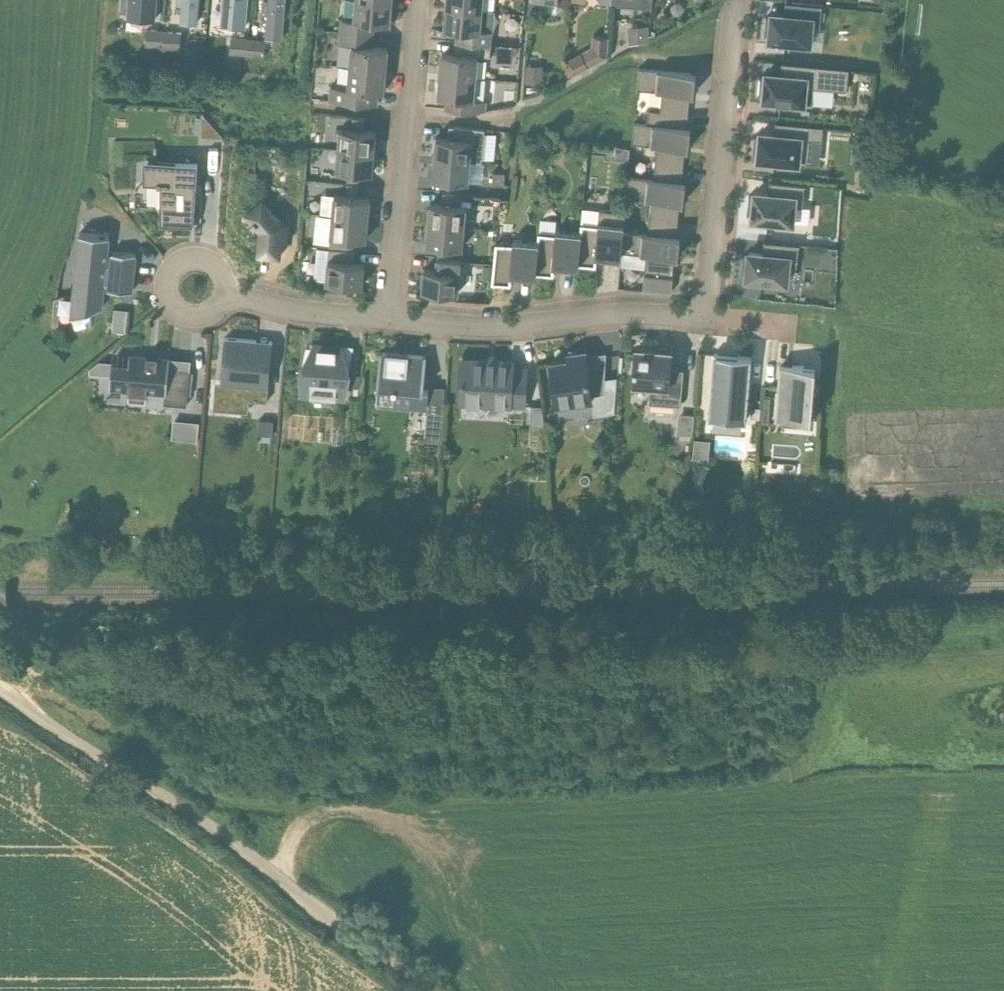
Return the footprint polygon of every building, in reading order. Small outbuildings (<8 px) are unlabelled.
[(151,28),(153,0),(135,0),(132,26),(151,28)] [(203,4),(203,0),(185,0),(185,8),(202,10),(203,4)] [(239,17),(240,0),(221,0),(219,24),(238,26),(239,17)] [(266,38),(285,40),(290,0),(270,0),(266,38)] [(391,2),(364,0),(356,0),(354,21),(341,19),(340,32),(373,35),(374,23),(389,24),(391,2)] [(494,11),(495,0),(447,0),(446,7),(482,10),(494,11)] [(786,5),(785,15),(772,14),(772,18),(766,17),(765,36),(770,37),(769,40),(781,42),(780,47),(802,49),(803,44),(810,44),(812,28),(818,29),(821,7),(778,2),(778,4),(786,5)] [(446,7),(444,29),(456,30),(455,42),(482,44),(491,45),(492,31),(494,31),(496,11),(494,11),(482,10),(446,7)] [(163,47),(164,32),(147,30),(145,45),(163,47)] [(649,43),(648,30),(628,32),(629,46),(649,43)] [(180,48),(182,33),(164,32),(163,47),(180,48)] [(372,47),(373,35),(340,32),(338,43),(352,45),(350,67),(385,70),(387,48),(372,47)] [(607,58),(610,37),(592,35),(591,47),(581,52),(589,68),(607,58)] [(247,55),(248,39),(231,38),(230,53),(247,55)] [(264,56),(266,41),(248,39),(247,55),(264,56)] [(491,45),(482,44),(455,42),(454,54),(442,53),(440,75),(475,78),(477,56),(490,56),(491,45)] [(817,65),(817,64),(781,60),(781,62),(787,62),(786,73),(766,71),(765,76),(762,75),(762,74),(760,74),(759,94),(760,94),(760,93),(764,93),(763,98),(775,99),(775,103),(774,102),(774,104),(796,106),(796,105),(795,105),(796,101),(804,102),(805,85),(814,85),(816,65),(817,65)] [(525,83),(542,85),(543,66),(527,65),(525,83)] [(383,92),(385,70),(350,67),(347,87),(330,86),(329,101),(377,105),(378,92),(383,92)] [(660,111),(648,110),(647,124),(687,128),(690,91),(693,91),(694,77),(692,77),(692,73),(639,68),(637,89),(664,92),(663,105),(661,104),(660,111)] [(473,100),(475,78),(440,75),(438,97),(446,98),(445,110),(465,111),(477,112),(486,110),(487,101),(473,100)] [(202,115),(201,138),(223,138),(202,115)] [(352,129),(340,128),(338,150),(374,153),(376,132),(364,131),(365,118),(353,117),(352,129)] [(811,125),(811,124),(775,120),(775,121),(782,122),(780,133),(760,131),(760,135),(756,135),(756,134),(755,134),(753,153),(754,153),(758,153),(758,157),(769,158),(769,162),(768,162),(768,163),(790,166),(791,164),(790,164),(790,160),(798,161),(800,144),(808,145),(810,125),(811,125)] [(686,131),(687,128),(647,124),(634,123),(632,144),(659,146),(658,159),(656,159),(654,180),(682,182),(685,145),(688,145),(689,132),(686,131)] [(470,162),(481,163),(482,159),(484,159),(487,134),(484,133),(484,129),(449,126),(448,138),(436,137),(434,158),(470,162)] [(853,146),(865,147),(866,136),(854,135),(853,146)] [(615,161),(628,162),(630,149),(616,147),(615,161)] [(360,173),(372,174),(374,153),(338,150),(336,171),(348,172),(347,184),(359,185),(360,173)] [(432,180),(468,183),(470,162),(434,158),(432,180)] [(143,162),(143,184),(160,184),(160,226),(193,226),(198,162),(143,162)] [(504,186),(505,174),(493,173),(492,185),(504,186)] [(650,213),(648,234),(676,237),(680,200),(683,200),(684,186),(681,186),(682,182),(654,180),(629,177),(627,198),(654,200),(652,213),(650,213)] [(805,185),(805,183),(770,180),(770,181),(776,182),(775,193),(754,191),(754,195),(750,195),(750,194),(749,194),(747,213),(748,213),(749,212),(752,213),(752,217),(764,218),(763,222),(762,222),(762,223),(785,225),(785,224),(784,224),(784,220),(792,221),(794,204),(802,205),(804,184),(805,185)] [(370,198),(358,197),(359,185),(347,184),(346,195),(334,194),(332,216),(368,219),(370,198)] [(442,204),(430,203),(428,224),(464,228),(466,207),(454,205),(455,194),(443,193),(442,204)] [(248,223),(263,240),(261,262),(281,264),(283,245),(288,245),(289,233),(284,233),(264,209),(248,223)] [(621,253),(623,232),(625,212),(599,210),(598,225),(581,223),(580,233),(582,233),(579,265),(581,265),(581,266),(593,267),(593,266),(596,266),(597,252),(603,252),(603,254),(621,256),(621,253)] [(366,240),(368,219),(332,216),(329,249),(353,251),(354,239),(366,240)] [(450,248),(462,249),(464,228),(428,224),(426,246),(438,247),(437,259),(449,260),(449,259),(450,248)] [(537,242),(539,243),(536,274),(539,274),(539,275),(550,276),(550,275),(553,275),(555,261),(561,262),(560,264),(578,265),(579,265),(582,233),(580,233),(555,231),(555,234),(538,232),(537,242)] [(676,241),(676,237),(648,234),(623,232),(621,253),(649,255),(647,268),(645,268),(643,290),(671,293),(673,277),(675,254),(677,254),(679,241),(676,241)] [(79,234),(69,319),(103,307),(106,284),(109,284),(108,290),(132,293),(136,255),(112,252),(111,266),(108,266),(111,238),(79,234)] [(518,273),(536,275),(536,274),(539,243),(537,242),(513,240),(512,243),(496,242),(492,283),(496,283),(495,284),(507,285),(507,284),(511,285),(512,270),(518,271),(518,273)] [(799,247),(800,245),(764,242),(764,243),(770,244),(769,255),(749,253),(748,257),(744,257),(744,256),(743,256),(741,275),(743,275),(743,274),(747,275),(746,279),(758,280),(757,284),(756,285),(779,287),(779,286),(778,286),(779,282),(787,283),(788,266),(797,267),(799,246),(799,247)] [(364,264),(352,263),(353,251),(329,249),(326,282),(362,286),(364,264)] [(449,259),(449,260),(437,259),(436,271),(424,269),(422,291),(458,294),(461,261),(449,259)] [(482,279),(491,280),(492,267),(484,266),(482,279)] [(112,315),(111,331),(126,332),(127,317),(112,315)] [(224,338),(219,398),(247,401),(247,408),(249,409),(249,401),(267,402),(272,342),(269,342),(256,341),(224,338)] [(340,365),(341,349),(313,347),(312,363),(304,371),(302,391),(344,395),(346,374),(340,365)] [(636,348),(633,384),(651,385),(649,403),(681,406),(684,370),(670,369),(672,351),(636,348)] [(129,364),(112,363),(110,386),(130,388),(129,398),(147,400),(148,390),(166,391),(165,401),(187,403),(190,368),(169,366),(170,355),(130,352),(129,364)] [(429,390),(424,390),(427,356),(380,352),(376,403),(428,407),(429,390)] [(606,353),(586,356),(586,352),(568,354),(569,360),(550,362),(556,404),(592,399),(591,395),(604,394),(606,353)] [(714,354),(712,381),(725,382),(724,397),(713,396),(712,414),(742,417),(742,420),(746,421),(748,399),(745,399),(747,376),(750,376),(752,357),(714,354)] [(462,360),(460,402),(524,406),(526,371),(512,370),(513,363),(462,360)] [(780,367),(775,418),(783,418),(810,420),(811,408),(812,408),(815,368),(793,366),(793,369),(780,367)] [(530,426),(545,427),(542,407),(531,406),(530,426)] [(761,406),(751,406),(751,416),(760,417),(761,406)] [(443,415),(428,414),(427,414),(425,439),(442,440),(443,440),(445,415),(443,415)] [(678,414),(676,436),(693,437),(694,415),(678,414)] [(258,435),(272,437),(274,422),(259,421),(258,435)] [(185,422),(183,441),(197,442),(199,423),(185,422)] [(690,459),(703,460),(705,443),(692,442),(690,459)]
